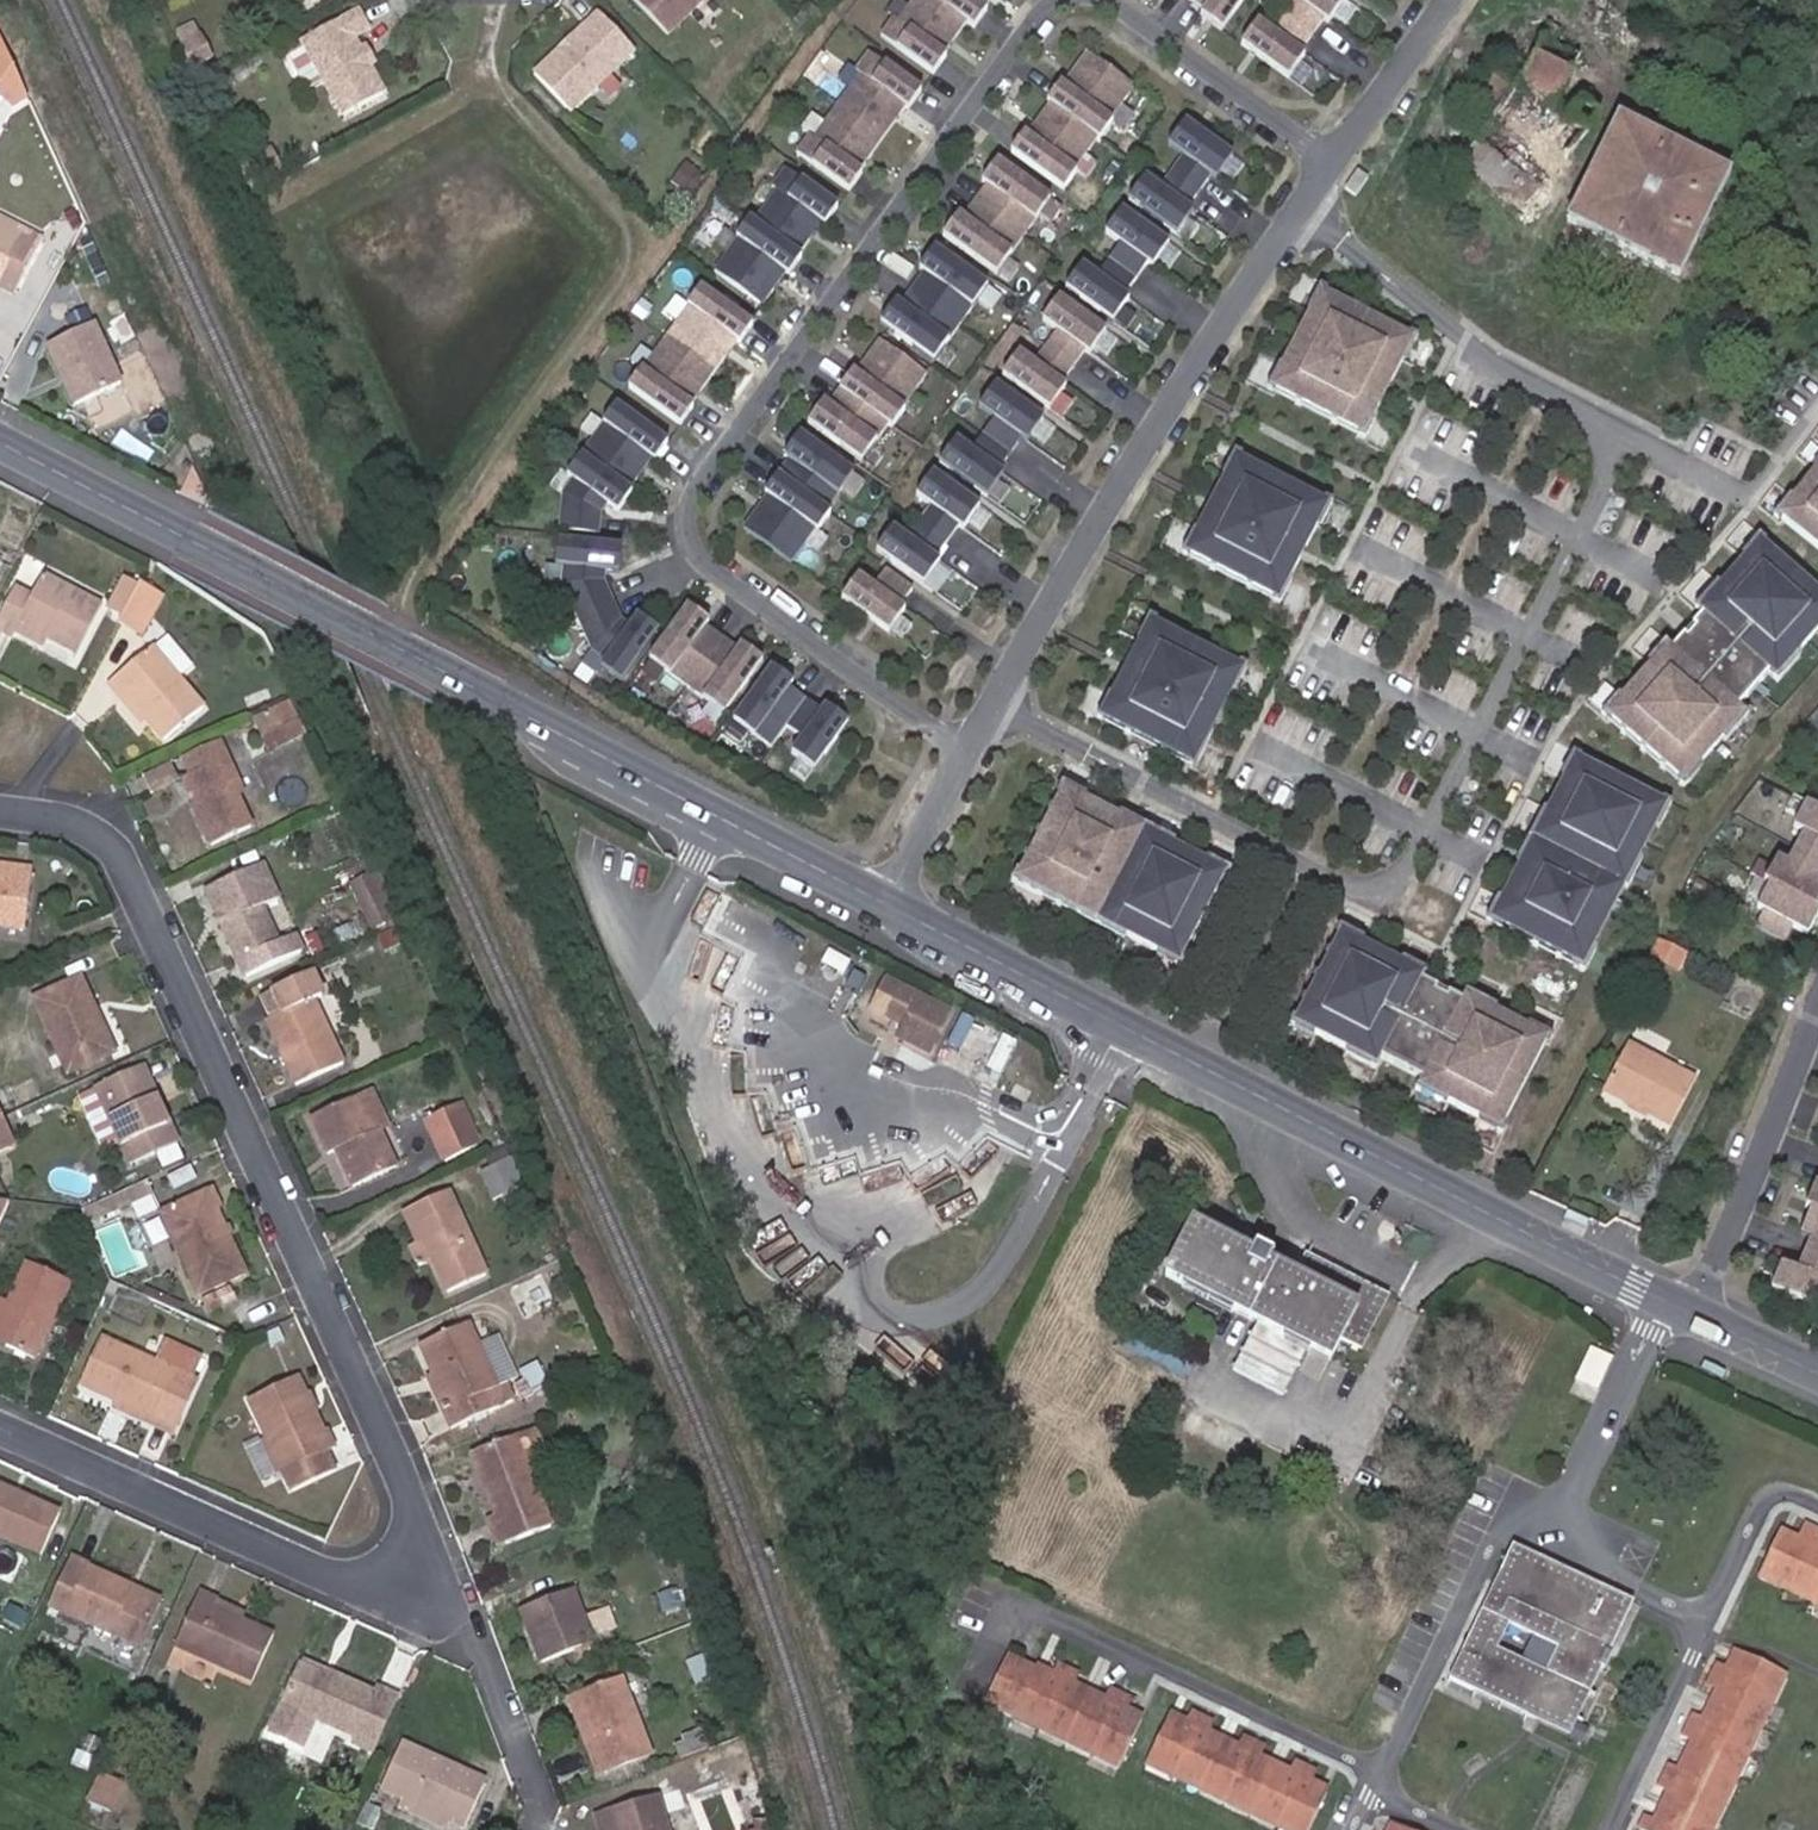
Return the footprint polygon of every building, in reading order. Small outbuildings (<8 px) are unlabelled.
[(317,20),(358,0),(307,0),(317,20)] [(722,0),(650,0),(643,7),(678,43),(722,0)] [(973,24),(937,0),(922,0),(905,25),(900,22),(887,41),(940,77),(953,59),(950,57),(973,24)] [(989,0),(937,0),(973,24),(975,26),(988,8),(985,6),(989,0)] [(1248,0),(1206,0),(1213,5),(1210,10),(1231,25),(1248,0)] [(1349,0),(1300,0),(1289,16),(1317,35),(1329,18),(1334,21),(1349,0)] [(1310,55),(1306,51),(1317,35),(1289,16),(1278,32),(1263,21),(1247,44),(1294,78),(1310,55)] [(1637,42),(1646,26),(1634,20),(1625,36),(1637,42)] [(623,86),(648,62),(610,23),(548,86),(585,124),(612,98),(623,86)] [(376,50),(364,32),(312,66),(323,83),(306,94),(321,116),(338,105),(360,138),(396,114),(379,87),(371,75),(361,60),(376,50)] [(1495,109),(1459,162),(1524,211),(1583,134),(1549,105),(1561,90),(1577,57),(1540,38),(1518,82),(1490,59),(1468,89),(1495,109)] [(1113,118),(1135,87),(1087,53),(1064,85),(1062,83),(1049,100),(1052,102),(1100,136),(1102,137),(1115,119),(1113,118)] [(912,112),(926,94),(874,56),(861,74),(865,77),(842,109),(887,141),(909,110),(912,112)] [(323,83),(312,66),(295,77),(306,94),(323,83)] [(376,71),(371,75),(379,87),(384,83),(376,71)] [(636,98),(623,86),(612,98),(624,110),(636,98)] [(1079,167),(1100,136),(1052,102),(1030,134),(1027,132),(1014,149),(1067,187),(1080,168),(1079,167)] [(842,109),(818,141),(814,137),(801,156),(852,194),(866,176),(863,173),(887,141),(842,109)] [(1721,174),(1618,121),(1617,119),(1566,214),(1671,271),(1721,174)] [(1223,179),(1239,157),(1191,123),(1176,146),(1191,157),(1179,173),(1207,193),(1218,176),(1223,179)] [(1000,273),(1053,198),(999,161),(985,182),(990,185),(966,218),(961,215),(947,236),(1000,273)] [(716,195),(727,179),(716,171),(705,187),(716,195)] [(756,225),(801,257),(824,225),(827,227),(840,209),(787,172),(774,190),(779,193),(756,225)] [(1152,179),(1136,202),(1184,236),(1200,213),(1195,210),(1207,193),(1179,173),(1167,190),(1152,179)] [(1161,268),(1177,245),(1130,211),(1114,234),(1129,245),(1117,262),(1145,281),(1157,264),(1161,268)] [(13,220),(0,213),(0,227),(8,231),(13,220)] [(9,288),(36,232),(13,220),(8,231),(0,227),(0,283),(9,288)] [(792,277),(804,259),(801,257),(756,225),(752,222),(739,241),(740,242),(719,272),(767,306),(789,275),(792,277)] [(928,273),(916,289),(965,323),(991,286),(938,248),(923,269),(928,273)] [(1145,281),(1117,262),(1105,279),(1090,268),(1074,291),(1122,324),(1138,301),(1133,298),(1145,281)] [(739,343),(752,326),(699,289),(686,307),(687,308),(666,339),(714,373),(736,341),(739,343)] [(965,323),(916,289),(905,306),(900,302),(885,323),(939,361),(965,323)] [(1398,375),(1409,353),(1404,351),(1414,331),(1329,289),(1319,310),(1314,307),(1304,329),(1307,330),(1300,343),(1298,342),(1287,364),(1291,366),(1281,387),(1367,429),(1377,407),(1381,410),(1392,388),(1389,387),(1396,373),(1398,375)] [(1067,333),(1055,350),(1083,370),(1095,353),(1100,356),(1115,334),(1068,300),(1052,323),(1067,333)] [(122,383),(96,328),(50,350),(76,405),(122,383)] [(692,404),(714,373),(666,339),(644,370),(643,369),(630,387),(682,424),(695,407),(692,404)] [(858,373),(846,390),(894,425),(898,427),(911,409),(910,408),(931,377),(883,343),(861,375),(858,373)] [(1083,370),(1055,350),(1044,367),(1028,356),(1012,379),(1060,413),(1076,390),(1071,386),(1083,370)] [(1038,445),(1054,422),(1006,388),(990,411),(1005,422),(993,439),(1021,458),(1033,441),(1038,445)] [(894,425),(846,390),(834,407),(829,404),(814,424),(868,462),(894,425)] [(654,460),(666,442),(613,405),(600,424),(602,425),(580,455),(629,489),(651,457),(654,460)] [(859,475),(805,437),(791,458),(796,462),(784,478),(833,512),(859,475)] [(1021,458),(993,439),(982,455),(967,445),(951,468),(998,501),(1014,478),(1009,475),(1021,458)] [(601,512),(607,504),(617,511),(631,491),(629,489),(580,455),(566,475),(573,480),(562,494),(559,531),(598,534),(601,512)] [(1317,542),(1327,521),(1323,519),(1333,498),(1247,457),(1237,477),(1233,475),(1222,496),(1225,498),(1219,511),(1216,510),(1205,531),(1210,533),(1199,555),(1285,596),(1295,575),(1300,577),(1310,556),(1307,554),(1314,541),(1317,542)] [(976,533),(992,510),(944,477),(928,500),(943,510),(932,527),(959,547),(971,530),(976,533)] [(833,512),(784,478),(772,496),(775,498),(751,532),(799,565),(822,533),(824,534),(837,515),(833,512)] [(1804,495),(1807,497),(1793,514),(1817,536),(1817,478),(1804,495)] [(959,547),(932,527),(920,544),(905,533),(889,556),(937,589),(952,567),(948,563),(959,547)] [(1615,709),(1685,773),(1700,757),(1703,759),(1729,732),(1724,728),(1799,648),(1803,652),(1817,636),(1817,584),(1772,541),(1756,557),(1754,555),(1728,582),(1732,586),(1700,621),(1703,624),(1693,634),(1690,631),(1658,666),(1654,662),(1628,690),(1631,692),(1615,709)] [(611,615),(602,595),(603,584),(616,585),(618,561),(557,555),(554,579),(562,580),(560,598),(575,631),(611,615)] [(914,612),(925,595),(897,576),(886,592),(871,582),(855,605),(902,638),(918,615),(914,612)] [(47,642),(76,657),(101,610),(42,580),(33,600),(14,592),(0,618),(0,629),(13,636),(17,628),(47,642)] [(164,596),(135,582),(114,623),(143,638),(164,596)] [(611,615),(575,631),(590,664),(605,675),(600,681),(620,695),(657,645),(637,630),(629,641),(620,635),(611,615)] [(692,624),(655,678),(692,704),(727,656),(710,644),(713,639),(692,624)] [(1235,709),(1246,688),(1241,686),(1251,665),(1166,624),(1156,644),(1152,642),(1141,663),(1144,665),(1137,678),(1135,677),(1124,698),(1128,700),(1118,722),(1204,763),(1214,742),(1218,744),(1229,723),(1226,721),(1233,708),(1235,709)] [(43,649),(47,642),(17,628),(13,636),(43,649)] [(111,682),(143,718),(163,739),(200,705),(147,649),(111,682)] [(692,704),(730,731),(768,677),(747,662),(743,667),(727,656),(692,704)] [(139,723),(143,718),(111,682),(106,687),(139,723)] [(778,684),(740,738),(777,764),(792,743),(812,716),(795,704),(798,699),(778,684)] [(268,750),(299,735),(283,702),(252,717),(268,750)] [(828,727),(812,716),(792,743),(809,755),(798,770),(821,786),(855,738),(832,722),(828,727)] [(240,791),(219,741),(182,757),(190,776),(186,778),(199,807),(194,809),(211,845),(245,829),(231,796),(240,791)] [(1668,796),(1585,750),(1574,770),(1571,768),(1553,801),(1557,804),(1534,846),(1537,847),(1530,859),(1522,854),(1504,888),(1510,892),(1499,912),(1576,954),(1587,934),(1589,935),(1637,848),(1642,851),(1661,818),(1657,816),(1668,796)] [(143,775),(151,793),(170,785),(162,767),(143,775)] [(1806,790),(1791,814),(1801,820),(1783,850),(1773,844),(1759,867),(1764,870),(1750,893),(1757,897),(1748,912),(1775,929),(1784,913),(1800,923),(1814,900),(1808,897),(1817,881),(1817,871),(1811,867),(1817,856),(1817,798),(1806,790)] [(1191,963),(1235,879),(1215,869),(1217,866),(1183,848),(1181,853),(1139,831),(1137,834),(1125,827),(1130,819),(1096,801),(1092,808),(1072,797),(1031,875),(1051,886),(1050,888),(1139,934),(1136,939),(1169,957),(1171,953),(1191,963)] [(277,945),(261,910),(277,902),(261,865),(205,890),(248,980),(301,956),(293,937),(277,945)] [(18,885),(19,877),(0,875),(0,883),(18,885)] [(379,876),(371,880),(383,905),(390,902),(379,876)] [(0,883),(0,931),(31,934),(38,880),(19,877),(18,885),(0,883)] [(371,880),(370,877),(354,885),(376,931),(392,924),(383,905),(371,880)] [(1687,952),(1661,938),(1652,954),(1678,968),(1687,952)] [(1370,950),(1350,940),(1306,1023),(1326,1034),(1324,1038),(1358,1055),(1360,1050),(1457,1100),(1454,1105),(1488,1123),(1489,1119),(1510,1130),(1553,1046),(1533,1035),(1535,1032),(1502,1015),(1499,1019),(1457,997),(1455,1001),(1443,995),(1445,991),(1403,969),(1405,964),(1372,947),(1370,950)] [(341,1068),(313,1004),(322,1001),(311,977),(264,998),(274,1022),(268,1024),(296,1088),(341,1068)] [(927,1050),(949,1009),(887,977),(871,1006),(904,1023),(898,1035),(927,1050)] [(95,1015),(101,1012),(106,1010),(93,981),(37,1006),(69,1080),(121,1057),(106,1021),(99,1023),(95,1015)] [(106,1021),(101,1012),(95,1015),(99,1023),(106,1021)] [(1614,1089),(1659,1112),(1679,1121),(1702,1079),(1636,1047),(1614,1089)] [(98,1095),(118,1143),(132,1172),(179,1150),(146,1074),(98,1095)] [(98,1152),(118,1143),(98,1095),(78,1105),(98,1152)] [(367,1140),(350,1104),(312,1122),(329,1157),(337,1155),(353,1191),(391,1175),(374,1137),(367,1140)] [(427,1123),(445,1164),(478,1148),(459,1109),(427,1123)] [(5,1123),(0,1124),(0,1149),(14,1142),(5,1123)] [(14,1142),(0,1149),(0,1156),(17,1148),(14,1142)] [(521,1193),(504,1152),(487,1160),(492,1171),(480,1177),(492,1206),(521,1193)] [(1817,1181),(1806,1176),(1795,1202),(1801,1204),(1791,1229),(1801,1233),(1788,1265),(1776,1260),(1765,1285),(1817,1307),(1817,1181)] [(145,1188),(80,1218),(86,1231),(151,1201),(145,1188)] [(241,1276),(213,1214),(218,1212),(211,1193),(157,1217),(193,1298),(241,1276)] [(414,1225),(437,1279),(445,1296),(483,1278),(446,1193),(433,1199),(439,1213),(414,1225)] [(421,1287),(437,1279),(414,1225),(439,1213),(433,1199),(398,1215),(417,1261),(410,1264),(421,1287)] [(1237,1303),(1334,1351),(1341,1339),(1360,1348),(1386,1294),(1306,1255),(1297,1273),(1190,1221),(1163,1277),(1233,1311),(1237,1303)] [(65,1287),(24,1270),(8,1307),(0,1302),(0,1343),(32,1358),(65,1287)] [(1330,1360),(1334,1351),(1237,1303),(1233,1311),(1330,1360)] [(446,1412),(441,1415),(449,1432),(489,1415),(481,1398),(495,1393),(465,1328),(417,1349),(432,1383),(446,1412)] [(203,1355),(170,1341),(158,1366),(192,1380),(203,1355)] [(158,1366),(104,1342),(83,1388),(176,1429),(196,1382),(192,1380),(158,1366)] [(327,1451),(293,1377),(246,1399),(263,1437),(241,1446),(259,1483),(280,1474),(289,1493),(331,1473),(322,1454),(327,1451)] [(428,1384),(441,1415),(446,1412),(432,1383),(428,1384)] [(548,1531),(512,1438),(471,1455),(494,1516),(485,1519),(498,1550),(548,1531)] [(0,1488),(0,1537),(39,1555),(58,1514),(0,1488)] [(1817,1602),(1817,1548),(1816,1547),(1817,1542),(1817,1530),(1804,1524),(1798,1538),(1780,1529),(1759,1573),(1817,1602)] [(1600,1588),(1510,1546),(1504,1560),(1593,1604),(1600,1588)] [(124,1596),(128,1589),(88,1572),(90,1567),(74,1557),(51,1608),(137,1647),(153,1610),(124,1596)] [(1504,1560),(1448,1679),(1525,1715),(1532,1700),(1574,1721),(1631,1602),(1600,1588),(1593,1604),(1504,1560)] [(157,1603),(128,1589),(124,1596),(153,1610),(157,1603)] [(272,1636),(213,1609),(217,1601),(199,1592),(174,1645),(251,1681),(272,1636)] [(587,1643),(568,1592),(521,1610),(540,1662),(587,1643)] [(300,1661),(328,1675),(334,1664),(304,1650),(300,1661)] [(1782,1674),(1732,1651),(1724,1666),(1714,1662),(1704,1684),(1714,1688),(1699,1718),(1690,1713),(1680,1735),(1689,1739),(1675,1768),(1667,1765),(1656,1786),(1664,1790),(1650,1820),(1643,1817),(1637,1828),(1642,1829),(1707,1829),(1782,1674)] [(375,1696),(328,1675),(300,1661),(267,1733),(298,1748),(312,1718),(352,1736),(349,1743),(369,1751),(393,1699),(377,1692),(375,1696)] [(1103,1698),(1071,1682),(1075,1672),(1056,1663),(1051,1672),(1035,1665),(1030,1676),(1010,1667),(988,1711),(1008,1721),(1013,1713),(1118,1762),(1141,1717),(1125,1709),(1130,1699),(1108,1688),(1103,1698)] [(580,1716),(601,1774),(649,1756),(621,1680),(566,1700),(573,1717),(580,1716)] [(1567,1735),(1574,1721),(1532,1700),(1525,1715),(1567,1735)] [(1146,1761),(1288,1829),(1308,1829),(1329,1788),(1310,1779),(1313,1772),(1293,1762),(1289,1770),(1258,1755),(1262,1747),(1241,1737),(1237,1745),(1206,1730),(1211,1721),(1189,1710),(1185,1720),(1168,1713),(1146,1761)] [(677,1755),(703,1746),(698,1728),(671,1738),(677,1755)] [(469,1774),(402,1742),(378,1792),(400,1802),(447,1824),(460,1829),(465,1829),(484,1789),(466,1780),(469,1774)] [(487,1781),(469,1774),(466,1780),(484,1789),(487,1781)] [(605,1811),(610,1829),(663,1829),(655,1800),(605,1811)] [(400,1802),(397,1808),(442,1829),(444,1829),(447,1824),(400,1802)] [(605,1811),(591,1816),(595,1829),(610,1829),(605,1811)]
